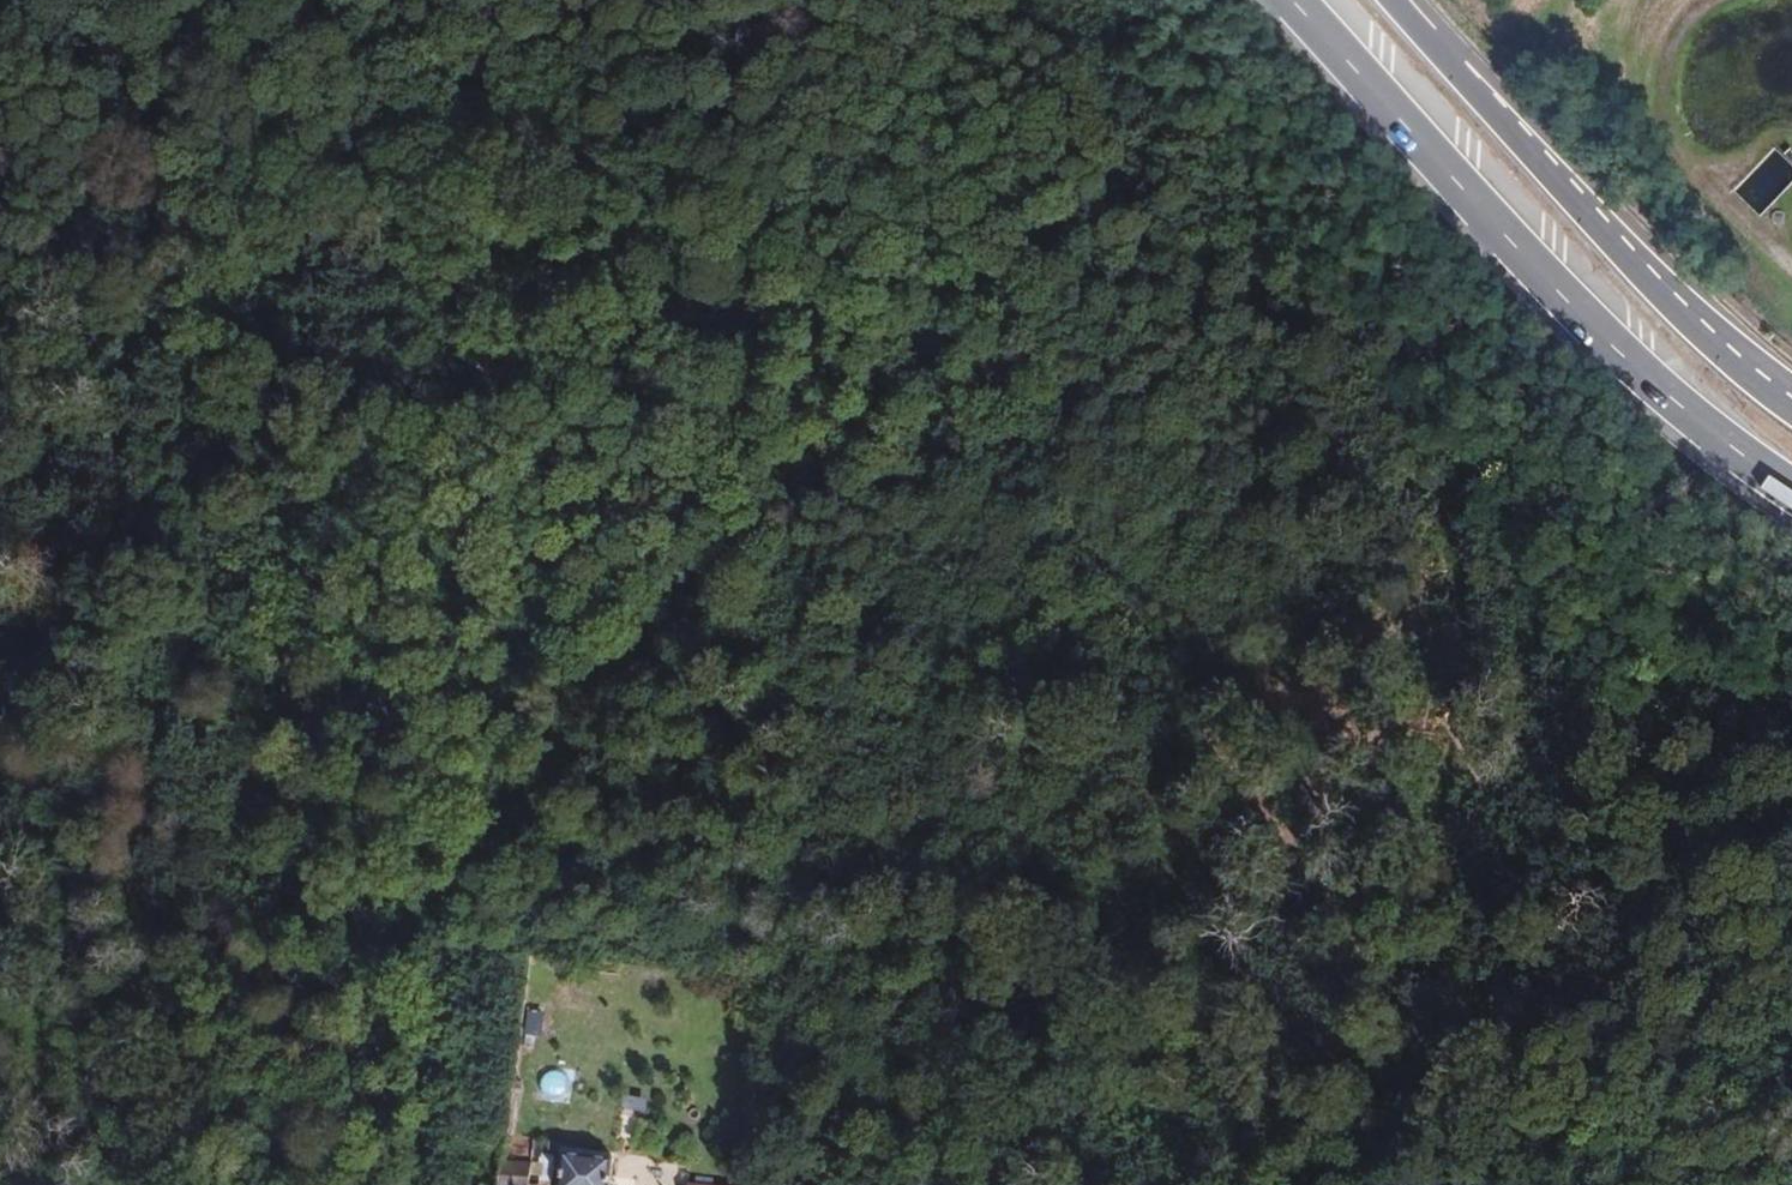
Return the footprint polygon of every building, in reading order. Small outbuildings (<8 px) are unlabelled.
[(613,1161),(564,1154),(562,1184),(611,1184),(613,1161)] [(501,1184),(531,1184),(533,1165),(503,1162),(501,1184)]
